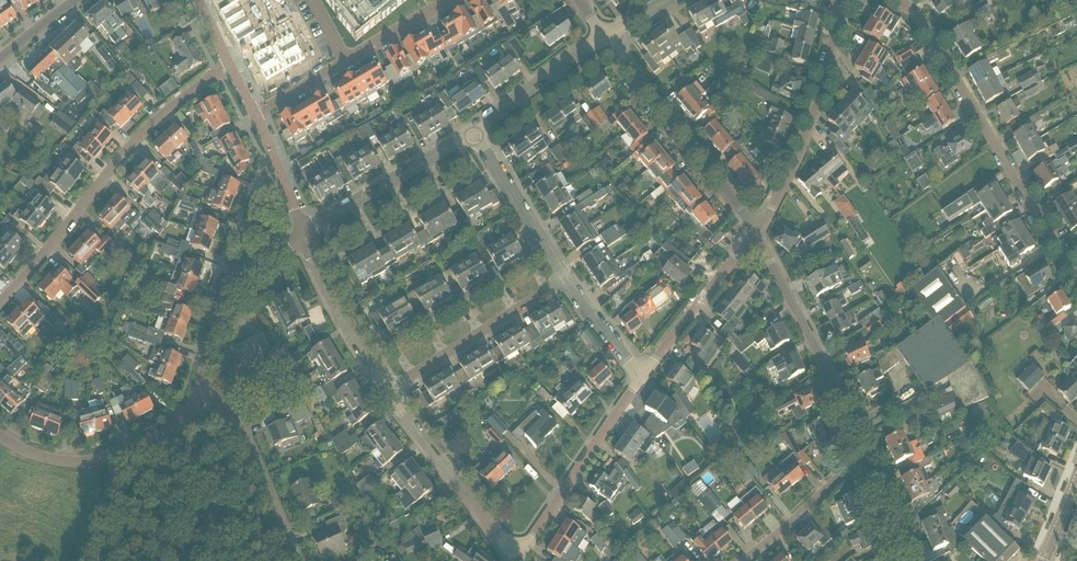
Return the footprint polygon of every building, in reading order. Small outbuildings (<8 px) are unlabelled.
[(8,6),(4,0),(0,0),(0,22),(4,27),(17,18),(8,6)] [(12,4),(16,1),(24,12),(37,3),(35,0),(10,0),(12,4)] [(148,16),(161,8),(161,7),(163,6),(161,4),(159,5),(156,0),(139,0),(148,16)] [(220,11),(226,22),(225,22),(243,12),(237,1),(240,0),(227,0),(230,6),(220,11)] [(325,0),(336,14),(336,13),(339,16),(337,18),(338,19),(338,18),(339,20),(352,36),(355,40),(356,41),(362,36),(376,25),(380,22),(381,21),(392,12),(396,9),(407,0),(325,0)] [(482,0),(470,7),(476,17),(484,31),(502,21),(493,6),(487,10),(482,0)] [(493,6),(502,21),(508,31),(516,26),(511,17),(520,12),(515,3),(514,3),(517,1),(517,0),(498,0),(499,3),(493,6)] [(702,6),(712,23),(715,29),(735,17),(730,8),(724,12),(717,0),(712,0),(702,6)] [(778,4),(783,8),(786,7),(794,6),(788,0),(782,0),(779,4),(778,4)] [(931,5),(939,16),(945,12),(949,18),(960,11),(956,4),(953,6),(949,0),(928,0),(931,5)] [(988,0),(984,3),(988,9),(992,6),(988,0)] [(95,9),(96,11),(121,41),(127,37),(121,28),(124,26),(105,2),(98,8),(97,9),(95,9)] [(261,2),(255,5),(258,10),(264,7),(261,2)] [(959,31),(950,37),(965,60),(974,54),(980,51),(984,48),(974,34),(971,28),(992,15),(988,10),(988,9),(984,3),(983,2),(969,10),(976,20),(968,25),(959,31)] [(739,3),(732,7),(739,19),(746,15),(739,3)] [(786,7),(783,8),(796,12),(792,28),(800,30),(814,34),(818,18),(812,16),(815,3),(798,5),(794,6),(786,7)] [(702,6),(689,13),(701,34),(707,31),(705,27),(712,23),(702,6)] [(93,12),(86,18),(93,26),(97,30),(101,26),(110,36),(109,37),(116,45),(121,41),(96,11),(95,9),(95,10),(94,11),(93,12)] [(877,10),(870,22),(886,31),(891,34),(900,21),(887,13),(886,15),(877,10)] [(452,18),(466,42),(484,31),(476,17),(469,20),(464,11),(452,18)] [(180,24),(174,28),(177,33),(180,32),(183,30),(197,18),(193,12),(178,20),(180,24)] [(243,12),(225,22),(231,33),(249,22),(243,12)] [(556,13),(551,16),(551,15),(538,24),(544,32),(540,35),(549,47),(572,31),(563,19),(561,20),(556,13)] [(466,42),(452,18),(442,25),(447,33),(440,37),(449,52),(466,42)] [(249,22),(231,33),(232,33),(238,43),(248,37),(251,43),(265,35),(261,29),(255,33),(249,22)] [(882,37),(886,31),(870,22),(863,33),(884,46),(887,41),(882,37)] [(781,25),(772,23),(771,26),(770,29),(779,31),(781,25)] [(76,25),(65,36),(78,49),(81,52),(84,55),(94,46),(88,40),(89,39),(83,33),(76,25)] [(763,27),(759,29),(768,38),(770,29),(771,26),(767,25),(766,29),(763,27)] [(667,26),(654,37),(669,57),(676,51),(674,48),(680,44),(685,52),(689,48),(693,45),(684,33),(676,39),(667,26)] [(684,33),(693,45),(696,49),(701,47),(691,29),(684,33)] [(814,34),(800,30),(796,46),(810,50),(814,34)] [(177,33),(173,36),(176,42),(173,43),(183,61),(173,68),(177,73),(180,77),(188,70),(188,71),(202,63),(186,36),(183,37),(180,32),(177,33)] [(263,50),(253,56),(261,70),(260,70),(266,81),(295,65),(306,59),(298,45),(292,34),(264,51),(263,50)] [(415,40),(427,61),(426,61),(428,64),(439,58),(442,64),(449,59),(438,39),(431,43),(426,34),(415,40)] [(265,35),(251,43),(255,49),(268,41),(265,35)] [(78,49),(65,36),(50,51),(49,50),(65,67),(73,75),(82,66),(75,58),(81,52),(78,49)] [(669,57),(654,37),(642,45),(651,58),(645,62),(654,74),(660,69),(657,66),(669,57)] [(397,50),(411,74),(419,70),(417,67),(426,61),(427,61),(415,40),(403,47),(409,56),(403,59),(398,50),(397,50)] [(516,40),(509,45),(519,59),(526,54),(516,40)] [(773,40),(769,53),(780,56),(780,55),(784,43),(773,40)] [(1066,66),(1076,61),(1076,40),(1071,43),(1075,52),(1062,59),(1066,66)] [(519,59),(509,45),(506,42),(500,46),(509,58),(497,67),(508,81),(520,72),(514,64),(520,60),(519,59)] [(150,55),(155,52),(155,53),(160,50),(156,44),(147,50),(150,55)] [(878,65),(881,68),(888,56),(869,44),(862,56),(878,65)] [(810,50),(796,46),(793,56),(785,54),(783,59),(791,61),(791,62),(806,65),(810,50)] [(111,47),(107,49),(116,60),(119,57),(116,54),(112,49),(111,47)] [(1007,47),(994,54),(998,60),(999,62),(1011,56),(1007,47)] [(108,65),(114,61),(104,48),(98,52),(108,65)] [(910,48),(895,57),(899,64),(914,55),(910,48)] [(65,67),(49,50),(26,72),(35,81),(34,83),(43,93),(51,99),(54,96),(65,108),(60,112),(77,125),(89,112),(79,105),(73,100),(86,88),(73,75),(65,67)] [(392,66),(385,70),(387,72),(392,81),(395,86),(412,76),(411,74),(397,50),(395,51),(395,50),(387,54),(388,55),(386,57),(392,66)] [(765,55),(753,69),(769,76),(773,67),(771,66),(774,59),(765,55)] [(914,55),(899,64),(903,70),(918,61),(914,55)] [(881,68),(878,65),(862,56),(855,68),(864,73),(861,78),(871,84),(881,68)] [(918,61),(903,70),(906,76),(907,75),(921,67),(918,61)] [(986,64),(969,73),(977,89),(994,80),(986,64)] [(375,65),(364,71),(376,91),(386,84),(392,81),(387,72),(381,76),(375,65)] [(497,67),(485,76),(479,67),(473,71),(483,85),(489,81),(495,90),(508,81),(497,67)] [(173,68),(168,71),(171,77),(177,73),(173,68)] [(899,83),(903,90),(897,94),(901,99),(907,96),(930,81),(922,69),(899,83)] [(126,71),(120,77),(130,88),(131,88),(137,82),(126,71)] [(354,76),(367,99),(377,93),(376,91),(364,71),(355,77),(354,76)] [(466,83),(469,87),(462,93),(472,106),(484,97),(478,89),(483,85),(473,71),(468,75),(471,79),(466,83)] [(1004,74),(1001,76),(1004,82),(1007,80),(1009,79),(1006,73),(1004,74)] [(1031,74),(1018,81),(1023,90),(1035,84),(1036,83),(1033,77),(1031,74)] [(735,75),(727,83),(733,89),(741,81),(735,75)] [(778,75),(771,90),(785,97),(786,94),(796,98),(801,85),(791,81),(778,75)] [(354,76),(343,82),(357,105),(367,99),(354,76)] [(595,101),(602,96),(611,90),(602,77),(586,89),(595,101)] [(689,79),(676,91),(681,97),(676,101),(685,112),(704,96),(689,79)] [(994,80),(977,89),(985,104),(1002,95),(1001,92),(994,80)] [(907,96),(901,99),(904,105),(914,98),(917,103),(924,102),(938,94),(930,81),(907,96)] [(1036,83),(1035,84),(1038,91),(1044,88),(1041,81),(1036,83)] [(340,100),(335,103),(340,111),(344,108),(346,111),(357,105),(343,82),(343,83),(333,89),(340,100)] [(0,88),(0,106),(3,110),(7,107),(9,109),(22,118),(26,112),(32,117),(34,114),(40,105),(24,93),(18,97),(7,83),(0,88)] [(91,93),(96,98),(98,101),(103,96),(91,84),(86,88),(91,93)] [(165,84),(159,89),(166,98),(172,93),(165,84)] [(1035,84),(1023,90),(1026,97),(1039,91),(1038,91),(1035,84)] [(131,88),(130,88),(125,92),(128,96),(118,106),(131,119),(141,109),(136,103),(140,98),(131,88)] [(760,98),(764,92),(758,88),(755,95),(760,98)] [(870,88),(865,92),(864,92),(871,101),(877,97),(870,88)] [(438,97),(433,89),(422,95),(424,100),(430,97),(434,104),(440,101),(438,97)] [(445,92),(438,97),(440,101),(447,111),(453,120),(454,120),(451,116),(457,111),(460,116),(472,106),(462,93),(451,100),(445,92)] [(854,94),(839,109),(847,115),(846,116),(853,123),(867,108),(871,112),(875,108),(874,107),(873,104),(871,101),(864,92),(859,98),(854,94)] [(323,95),(313,101),(324,121),(335,115),(323,95)] [(704,96),(685,112),(695,124),(701,119),(704,122),(714,114),(712,112),(715,109),(704,96)] [(939,96),(930,101),(925,104),(933,117),(947,109),(939,96)] [(208,121),(223,112),(217,100),(201,108),(200,105),(194,109),(198,117),(204,114),(208,121)] [(1010,103),(1007,105),(997,111),(1006,125),(1018,118),(1014,111),(1021,107),(1017,100),(1010,104),(1010,103)] [(313,101),(302,107),(314,127),(315,129),(325,123),(324,121),(313,101)] [(568,101),(556,110),(566,124),(569,129),(582,120),(575,110),(568,101)] [(883,102),(874,107),(875,108),(875,109),(878,113),(884,109),(886,108),(883,102)] [(773,105),(768,115),(773,117),(769,127),(786,135),(793,119),(785,116),(787,111),(773,105)] [(108,116),(105,112),(104,111),(99,116),(100,117),(110,128),(111,129),(116,124),(121,129),(131,119),(118,106),(108,116)] [(302,107),(293,113),(304,133),(314,127),(302,107)] [(404,118),(398,108),(392,112),(399,124),(405,120),(404,118)] [(448,126),(442,116),(438,109),(426,116),(436,133),(448,126)] [(839,109),(828,121),(834,127),(829,132),(837,139),(842,144),(852,134),(851,134),(858,127),(853,123),(846,116),(847,115),(839,109)] [(933,117),(925,122),(921,125),(925,131),(929,129),(937,124),(942,130),(955,122),(947,109),(933,117)] [(556,110),(544,119),(550,128),(557,138),(570,129),(569,129),(566,124),(556,110)] [(587,115),(587,116),(587,117),(596,129),(603,124),(594,113),(593,111),(587,115)] [(230,125),(223,112),(208,121),(214,133),(210,135),(213,141),(227,134),(224,128),(230,125)] [(287,142),(293,139),(296,144),(307,137),(304,133),(293,113),(292,112),(281,119),(288,131),(283,134),(287,142)] [(412,113),(404,118),(405,120),(416,138),(421,135),(424,140),(436,133),(426,116),(416,121),(412,113)] [(618,113),(607,122),(612,127),(617,123),(626,134),(638,124),(629,113),(623,118),(618,113)] [(66,138),(76,126),(59,114),(50,126),(66,138)] [(704,122),(705,123),(709,128),(703,133),(712,144),(723,134),(727,130),(723,125),(719,128),(715,124),(719,120),(714,114),(704,122)] [(1023,131),(1013,137),(1020,149),(1037,139),(1034,134),(1038,132),(1034,125),(1042,121),(1038,114),(1019,125),(1023,131)] [(587,116),(581,120),(591,133),(596,129),(587,117),(587,116)] [(98,127),(94,131),(91,128),(85,135),(89,138),(103,149),(112,138),(106,133),(110,128),(100,117),(94,124),(98,127)] [(0,119),(0,127),(7,132),(11,126),(0,119)] [(187,120),(182,125),(190,134),(195,130),(187,120)] [(747,120),(743,123),(748,130),(752,127),(747,120)] [(31,121),(26,127),(27,128),(38,138),(44,132),(31,121)] [(362,128),(369,140),(375,136),(369,124),(362,128)] [(638,124),(626,134),(635,145),(630,149),(634,154),(649,142),(645,137),(647,135),(638,124)] [(894,126),(887,130),(894,141),(900,138),(894,126)] [(533,127),(521,136),(531,150),(543,141),(533,127)] [(769,127),(763,142),(780,150),(786,135),(769,127)] [(175,128),(164,137),(177,150),(187,141),(175,128)] [(369,140),(362,128),(356,131),(363,144),(369,140)] [(403,129),(391,136),(401,154),(413,147),(403,129)] [(79,142),(72,151),(77,156),(83,161),(88,155),(93,160),(103,149),(89,138),(85,135),(83,133),(77,140),(79,142)] [(227,134),(213,141),(214,142),(218,140),(227,157),(243,149),(236,136),(230,140),(227,134)] [(723,134),(712,144),(721,155),(726,151),(730,156),(740,147),(736,143),(733,145),(723,134)] [(401,154),(391,136),(379,143),(389,161),(401,154)] [(509,147),(502,152),(506,159),(514,153),(523,166),(536,157),(531,150),(521,136),(508,145),(509,147)] [(177,150),(164,137),(154,147),(166,160),(171,165),(176,160),(171,155),(177,150)] [(899,151),(900,152),(903,157),(909,153),(900,137),(894,141),(896,146),(899,151)] [(941,149),(934,153),(939,161),(945,170),(958,162),(956,157),(962,154),(971,148),(964,137),(960,139),(960,140),(958,141),(942,151),(941,149)] [(584,151),(587,148),(588,142),(585,139),(578,144),(584,151)] [(1037,139),(1020,149),(1027,162),(1038,156),(1041,162),(1059,152),(1055,145),(1052,146),(1049,141),(1045,143),(1041,146),(1037,139)] [(894,141),(888,144),(894,154),(899,151),(896,146),(894,141)] [(634,154),(633,155),(637,161),(639,160),(648,171),(665,156),(656,145),(653,147),(649,142),(634,154)] [(1067,148),(1071,156),(1076,152),(1076,142),(1067,148)] [(202,155),(198,149),(195,143),(189,146),(198,162),(204,159),(204,158),(202,155)] [(566,161),(569,159),(571,157),(562,144),(556,148),(566,161)] [(378,167),(372,158),(365,145),(353,152),(356,157),(366,174),(378,167)] [(65,165),(59,172),(74,184),(84,172),(72,162),(77,156),(72,151),(65,146),(60,151),(65,154),(60,161),(65,165)] [(740,147),(730,156),(734,161),(728,167),(737,178),(749,167),(755,163),(750,157),(745,147),(741,149),(740,147)] [(566,161),(556,148),(551,152),(561,165),(563,164),(566,161)] [(243,149),(227,157),(234,170),(238,177),(248,171),(244,164),(250,162),(243,149)] [(831,152),(815,166),(827,181),(826,181),(830,185),(833,189),(839,184),(832,176),(843,167),(831,152)] [(915,152),(904,159),(913,174),(924,167),(915,152)] [(665,156),(648,171),(661,187),(676,174),(672,169),(674,167),(665,156)] [(309,157),(307,158),(298,163),(301,170),(313,164),(309,157)] [(366,174),(356,157),(344,164),(342,160),(336,163),(345,179),(351,176),(354,181),(366,174)] [(1048,166),(1035,174),(1044,189),(1050,186),(1052,189),(1056,190),(1059,188),(1060,184),(1058,180),(1053,173),(1067,163),(1064,158),(1057,162),(1056,161),(1055,161),(1048,166)] [(216,163),(204,159),(201,165),(213,170),(216,163)] [(569,159),(566,161),(563,164),(566,168),(573,163),(569,159)] [(607,159),(598,166),(603,172),(612,165),(607,159)] [(537,160),(533,162),(534,162),(537,167),(539,167),(541,169),(542,168),(537,160)] [(146,162),(136,172),(154,189),(163,179),(146,162)] [(325,169),(328,173),(321,178),(331,195),(343,188),(340,182),(345,179),(336,163),(335,162),(326,167),(325,169)] [(200,168),(199,172),(216,178),(211,191),(234,200),(240,187),(223,180),(222,182),(220,181),(220,180),(218,179),(220,172),(213,170),(201,165),(200,168)] [(776,174),(780,167),(775,165),(772,171),(776,174)] [(815,166),(798,181),(814,200),(821,194),(817,189),(826,181),(827,181),(815,166)] [(749,167),(737,178),(747,189),(752,184),(756,189),(770,177),(765,172),(758,178),(749,167)] [(538,171),(529,177),(529,178),(533,183),(539,180),(547,174),(542,168),(538,171)] [(553,170),(547,174),(551,180),(556,176),(553,170)] [(39,178),(35,183),(48,193),(53,186),(65,196),(74,184),(59,172),(54,179),(48,175),(43,181),(39,178)] [(136,172),(126,182),(134,190),(144,199),(143,200),(150,207),(156,201),(150,196),(155,190),(154,189),(136,172)] [(187,189),(185,187),(176,179),(171,174),(167,179),(182,194),(187,189)] [(176,179),(185,187),(190,183),(181,174),(176,179)] [(676,174),(661,187),(674,203),(692,189),(683,177),(680,179),(676,174)] [(551,180),(536,189),(545,202),(565,189),(556,176),(551,180)] [(917,181),(924,192),(932,186),(926,176),(917,181)] [(321,178),(318,179),(308,185),(319,202),(331,195),(321,178)] [(30,198),(24,205),(30,209),(44,221),(54,209),(42,200),(48,193),(35,183),(31,188),(35,192),(30,198)] [(624,183),(618,189),(621,193),(622,192),(623,191),(624,190),(628,187),(624,183)] [(480,185),(468,192),(480,212),(491,205),(493,207),(499,204),(492,191),(486,195),(480,185)] [(965,196),(941,212),(948,223),(972,208),(980,203),(985,211),(1004,200),(996,187),(982,195),(978,188),(982,185),(965,196)] [(610,186),(604,189),(608,195),(614,192),(610,186)] [(565,189),(545,202),(553,215),(575,200),(571,194),(569,196),(565,189)] [(574,217),(560,226),(568,239),(588,226),(588,225),(588,221),(584,215),(581,214),(580,213),(584,211),(588,209),(591,209),(596,206),(597,203),(608,195),(604,189),(594,196),(587,200),(580,205),(570,211),(574,217)] [(692,189),(674,203),(675,203),(684,213),(683,214),(688,219),(703,207),(699,202),(701,200),(692,189)] [(207,197),(208,197),(206,203),(209,205),(211,206),(212,206),(229,213),(234,200),(211,191),(210,190),(207,197)] [(590,190),(576,199),(580,205),(587,200),(594,196),(590,190)] [(621,193),(620,194),(621,196),(624,199),(626,201),(630,198),(624,190),(623,191),(622,192),(621,193)] [(480,212),(468,192),(456,199),(462,209),(456,213),(463,225),(469,221),(468,219),(473,216),(475,219),(482,215),(480,212)] [(1055,206),(1063,218),(1076,210),(1076,199),(1075,200),(1070,193),(1064,197),(1065,199),(1064,200),(1055,206)] [(182,203),(194,207),(196,201),(184,196),(182,203)] [(130,210),(117,198),(107,208),(125,225),(131,220),(134,223),(140,217),(135,212),(134,214),(130,210)] [(985,229),(980,232),(985,240),(1007,226),(1006,226),(1002,229),(997,222),(1012,213),(1004,200),(985,211),(990,219),(982,224),(985,229)] [(205,211),(194,207),(182,203),(180,209),(196,215),(190,230),(196,233),(213,239),(218,225),(202,219),(204,212),(205,212),(205,211)] [(849,204),(839,211),(847,222),(854,217),(857,215),(849,204)] [(689,221),(687,222),(693,229),(700,238),(696,241),(701,245),(704,247),(708,242),(714,236),(713,236),(712,236),(706,230),(705,232),(703,229),(704,229),(703,227),(712,220),(713,223),(717,219),(705,205),(703,207),(688,219),(689,221)] [(444,206),(432,213),(442,231),(449,227),(451,229),(455,226),(457,228),(463,225),(456,213),(450,216),(444,206)] [(638,215),(643,211),(638,206),(634,209),(638,215)] [(125,225),(107,208),(97,218),(111,231),(116,235),(125,225)] [(9,215),(5,220),(18,230),(23,224),(35,233),(44,221),(30,209),(24,217),(19,212),(14,219),(9,215)] [(1063,218),(1071,231),(1070,231),(1071,232),(1076,228),(1076,210),(1063,218)] [(154,211),(153,212),(149,216),(160,227),(163,229),(167,223),(154,211)] [(432,213),(420,220),(426,230),(420,234),(427,246),(433,242),(445,235),(444,233),(442,231),(432,213)] [(149,216),(143,222),(142,224),(151,232),(153,230),(159,235),(163,229),(160,227),(149,216)] [(854,217),(847,222),(862,244),(869,239),(854,217)] [(822,223),(829,235),(831,234),(835,231),(828,219),(822,223)] [(0,245),(0,246),(14,258),(24,247),(12,237),(18,230),(5,220),(1,225),(5,228),(0,234),(5,239),(0,245)] [(829,235),(822,223),(798,237),(794,234),(792,237),(784,230),(775,241),(788,253),(794,246),(796,248),(801,241),(807,249),(829,235)] [(1018,223),(991,240),(998,251),(1025,234),(1018,223)] [(588,226),(568,239),(569,240),(577,251),(591,242),(591,243),(599,238),(590,224),(588,226)] [(408,227),(396,234),(406,252),(414,247),(415,250),(420,247),(421,249),(427,246),(420,234),(414,237),(408,227)] [(614,227),(600,236),(604,242),(618,233),(614,227)] [(507,242),(500,247),(511,264),(523,257),(517,247),(523,244),(516,231),(510,235),(511,237),(506,240),(507,242)] [(213,239),(196,233),(191,246),(208,252),(213,239)] [(618,233),(604,242),(608,248),(622,239),(618,233)] [(720,233),(711,242),(716,246),(724,237),(720,233)] [(88,234),(78,244),(96,261),(102,255),(110,262),(114,259),(115,257),(118,255),(120,252),(111,243),(102,235),(96,241),(88,234)] [(389,249),(383,253),(391,267),(397,263),(396,261),(401,258),(399,256),(406,252),(396,234),(384,241),(389,249)] [(1025,234),(998,251),(1009,269),(1021,262),(1018,258),(1034,248),(1025,234)] [(478,235),(471,238),(476,246),(479,252),(487,265),(492,261),(498,272),(511,264),(500,247),(493,251),(492,248),(487,251),(478,235)] [(169,240),(166,246),(171,248),(178,251),(181,244),(169,240)] [(927,243),(924,245),(927,249),(934,244),(932,240),(927,243)] [(844,241),(839,244),(849,259),(854,256),(844,241)] [(708,242),(704,247),(709,251),(713,247),(708,242)] [(690,262),(674,249),(667,243),(661,249),(669,255),(666,260),(671,264),(664,273),(681,287),(691,274),(685,269),(690,262)] [(96,261),(78,244),(69,254),(81,267),(82,266),(86,271),(96,261)] [(4,270),(14,258),(0,246),(0,267),(4,270)] [(165,246),(163,252),(164,253),(168,254),(171,248),(166,246),(165,246)] [(120,252),(129,261),(140,271),(144,262),(135,254),(134,256),(125,247),(120,252)] [(965,247),(958,252),(964,261),(971,257),(968,251),(965,247)] [(373,248),(360,255),(373,277),(374,279),(387,271),(387,270),(391,267),(383,253),(377,256),(373,248)] [(606,248),(584,263),(590,271),(592,275),(614,261),(606,248)] [(471,263),(464,267),(475,285),(487,278),(481,268),(487,265),(479,252),(473,256),(475,258),(470,261),(471,263)] [(373,277),(360,255),(348,262),(354,272),(348,276),(355,288),(361,285),(361,286),(367,282),(367,281),(373,277)] [(198,282),(202,269),(180,260),(175,274),(198,282)] [(614,261),(592,275),(593,276),(601,288),(608,283),(611,288),(627,278),(629,281),(641,269),(638,264),(625,273),(624,272),(622,274),(614,261)] [(830,263),(823,267),(814,272),(817,271),(820,276),(808,282),(817,298),(832,289),(841,284),(830,263)] [(870,263),(859,271),(860,273),(861,274),(872,267),(870,263)] [(1035,267),(1025,273),(1015,279),(1015,280),(1018,279),(1025,291),(1023,292),(1027,299),(1044,289),(1041,284),(1052,278),(1044,265),(1036,270),(1035,267)] [(450,269),(443,273),(451,286),(457,282),(463,293),(475,285),(464,267),(457,271),(456,269),(451,272),(450,269)] [(71,281),(58,269),(49,279),(62,292),(71,300),(80,291),(95,304),(101,298),(90,287),(82,279),(76,286),(71,281)] [(937,269),(932,273),(927,277),(909,292),(932,323),(938,319),(943,326),(965,308),(937,269)] [(435,283),(428,288),(439,306),(451,299),(445,289),(451,286),(443,273),(437,276),(438,279),(434,281),(435,283)] [(746,273),(730,293),(744,304),(756,290),(762,295),(766,289),(746,273)] [(160,284),(157,292),(180,300),(176,298),(179,290),(193,295),(198,282),(175,274),(170,287),(160,284)] [(62,292),(49,279),(39,289),(52,302),(62,292)] [(860,281),(847,289),(850,295),(851,296),(864,289),(860,281)] [(90,287),(101,298),(106,293),(95,282),(90,287)] [(671,295),(665,286),(662,283),(659,286),(660,287),(657,288),(658,290),(647,298),(656,311),(668,302),(666,299),(671,295)] [(871,283),(866,286),(871,293),(876,290),(871,283)] [(414,291),(408,294),(415,307),(421,304),(427,314),(439,306),(428,288),(421,292),(419,290),(415,292),(414,291)] [(623,288),(617,293),(621,296),(626,291),(623,288)] [(180,300),(157,292),(157,293),(161,294),(158,303),(164,305),(162,311),(167,312),(164,319),(187,327),(192,314),(177,308),(180,300)] [(877,292),(873,294),(881,306),(884,303),(877,292)] [(288,296),(274,303),(277,302),(278,303),(276,304),(285,320),(283,321),(283,320),(287,329),(306,320),(309,318),(304,308),(301,309),(300,310),(296,302),(298,302),(293,293),(289,295),(288,293),(287,294),(288,296)] [(723,320),(727,323),(720,331),(736,349),(740,345),(742,343),(732,332),(739,323),(739,322),(733,318),(744,304),(730,293),(714,313),(723,320)] [(1061,293),(1052,299),(1047,301),(1056,315),(1048,320),(1053,327),(1066,317),(1063,312),(1070,308),(1069,306),(1070,306),(1070,303),(1068,301),(1066,300),(1061,293)] [(408,294),(390,305),(403,328),(415,320),(410,310),(415,307),(408,294)] [(634,301),(626,306),(632,314),(637,320),(642,316),(645,319),(656,311),(647,298),(637,305),(634,301)] [(835,303),(832,304),(822,309),(829,323),(843,316),(839,309),(846,306),(843,300),(836,304),(835,303)] [(27,302),(17,313),(33,328),(35,330),(42,322),(47,325),(48,323),(53,327),(59,321),(54,316),(46,308),(40,315),(35,310),(27,302)] [(39,302),(36,305),(42,311),(45,308),(39,302)] [(377,311),(371,314),(379,328),(385,325),(391,335),(403,328),(390,305),(389,304),(383,307),(384,310),(379,313),(377,311)] [(565,323),(566,326),(573,322),(563,307),(558,310),(554,305),(542,313),(553,330),(565,323)] [(626,306),(622,312),(616,316),(621,322),(621,323),(630,335),(642,327),(637,320),(632,314),(626,306)] [(974,319),(965,308),(943,326),(951,337),(974,319)] [(872,324),(884,316),(879,309),(867,317),(872,324)] [(771,310),(762,317),(759,320),(764,325),(776,316),(771,310)] [(54,316),(59,321),(66,327),(70,322),(59,311),(54,316)] [(33,328),(17,313),(7,323),(24,338),(33,328)] [(533,325),(528,329),(535,341),(541,337),(544,343),(556,335),(553,330),(542,313),(530,321),(533,325)] [(843,316),(829,323),(836,337),(850,330),(849,329),(856,325),(853,320),(850,313),(843,316)] [(884,316),(872,324),(865,328),(870,335),(888,323),(884,316)] [(149,330),(131,324),(125,322),(123,328),(131,331),(147,337),(162,342),(165,334),(182,341),(187,327),(164,319),(159,332),(149,328),(149,330)] [(938,319),(932,323),(887,356),(867,371),(869,373),(870,373),(871,374),(878,370),(881,376),(903,360),(926,392),(947,380),(953,393),(961,411),(978,404),(986,400),(988,399),(974,370),(970,363),(951,337),(943,326),(938,319)] [(1074,319),(1063,328),(1067,334),(1073,330),(1076,335),(1076,323),(1074,319)] [(1046,321),(1039,326),(1044,333),(1051,328),(1046,321)] [(781,326),(771,331),(767,333),(768,334),(764,336),(761,332),(752,339),(757,346),(765,340),(770,351),(789,342),(781,326)] [(519,327),(507,335),(518,352),(530,344),(535,341),(528,329),(522,332),(519,327)] [(1061,340),(1052,328),(1045,333),(1054,345),(1061,340)] [(306,329),(304,330),(306,334),(311,345),(318,341),(313,330),(308,333),(306,329)] [(147,337),(131,331),(129,338),(144,343),(147,337)] [(692,356),(701,363),(707,355),(705,353),(709,347),(717,353),(722,345),(702,331),(691,345),(697,349),(692,356)] [(0,333),(0,340),(6,345),(8,343),(13,349),(18,344),(19,343),(9,334),(7,337),(1,332),(0,333)] [(581,336),(587,344),(594,353),(600,349),(586,332),(581,336)] [(498,347),(492,351),(500,363),(506,359),(506,360),(518,352),(507,335),(495,343),(498,347)] [(236,349),(240,357),(234,360),(237,367),(243,364),(249,380),(276,368),(263,338),(236,349)] [(871,338),(864,341),(854,346),(855,349),(845,354),(848,360),(846,361),(849,366),(851,365),(851,367),(861,362),(873,356),(870,349),(875,347),(871,338)] [(328,343),(319,349),(307,356),(312,364),(317,360),(322,368),(338,358),(328,343)] [(13,349),(18,354),(24,348),(18,344),(13,349)] [(285,345),(279,348),(285,360),(291,357),(285,345)] [(154,349),(149,363),(153,364),(176,372),(181,359),(164,353),(154,349)] [(484,350),(472,357),(482,374),(486,379),(498,371),(494,366),(500,363),(492,351),(487,354),(484,350)] [(305,359),(301,352),(291,357),(285,360),(290,368),(305,359)] [(123,360),(134,372),(139,367),(128,355),(123,360)] [(743,374),(750,368),(739,356),(732,362),(743,374)] [(783,364),(779,366),(775,358),(771,361),(767,366),(769,371),(774,368),(782,383),(804,372),(796,356),(782,363),(783,364)] [(482,374),(472,357),(460,365),(463,369),(457,373),(465,385),(470,381),(470,382),(482,374)] [(26,363),(21,358),(11,367),(16,372),(26,363)] [(338,358),(322,368),(316,371),(325,386),(347,373),(338,358)] [(123,360),(119,363),(118,365),(129,376),(135,382),(139,377),(134,372),(123,360)] [(598,390),(612,377),(601,366),(597,361),(592,366),(596,370),(587,378),(598,390)] [(573,377),(562,387),(565,390),(580,406),(591,396),(581,386),(587,381),(570,362),(564,368),(573,377)] [(153,364),(150,371),(148,377),(155,379),(155,380),(171,386),(176,372),(153,364)] [(40,377),(34,388),(39,391),(47,380),(48,380),(49,378),(47,376),(48,374),(49,374),(52,369),(46,365),(39,376),(40,377)] [(1033,365),(1017,381),(1029,393),(1045,378),(1033,365)] [(696,380),(685,372),(677,366),(666,380),(681,391),(681,392),(680,393),(671,400),(685,420),(694,413),(684,399),(693,386),(692,386),(696,380)] [(869,373),(857,379),(867,397),(870,395),(871,397),(871,398),(880,394),(876,386),(882,380),(883,379),(881,376),(878,370),(871,374),(870,373),(869,373)] [(1,406),(13,393),(18,388),(12,383),(14,381),(10,377),(5,372),(0,377),(0,384),(1,385),(0,386),(0,405),(1,406)] [(465,385),(457,373),(451,376),(449,372),(436,379),(447,396),(459,389),(459,388),(465,385)] [(47,380),(39,391),(45,395),(56,378),(49,374),(48,374),(47,376),(49,378),(48,380),(47,380)] [(1076,374),(1057,391),(1070,404),(1076,398),(1076,374)] [(100,379),(95,381),(93,382),(99,395),(105,393),(100,379)] [(447,396),(436,379),(424,387),(427,391),(421,395),(429,407),(435,403),(435,404),(447,396)] [(354,384),(345,390),(333,398),(338,406),(343,402),(348,409),(364,399),(354,384)] [(559,395),(554,400),(558,404),(562,408),(569,415),(570,416),(580,406),(565,390),(562,387),(560,385),(554,390),(559,395)] [(785,405),(775,410),(778,418),(791,411),(796,421),(807,416),(804,410),(818,403),(812,391),(805,395),(800,385),(783,402),(785,405)] [(139,386),(128,392),(127,392),(140,417),(153,410),(145,395),(141,389),(139,386)] [(13,393),(1,406),(12,416),(19,408),(28,398),(30,395),(25,391),(23,393),(18,388),(13,393)] [(126,388),(113,395),(117,402),(120,408),(123,414),(128,423),(140,417),(127,392),(128,392),(126,388)] [(310,405),(325,395),(321,388),(306,397),(310,405)] [(542,389),(537,394),(546,403),(551,399),(542,389)] [(953,394),(933,403),(940,418),(950,414),(952,418),(962,413),(961,411),(953,394)] [(325,395),(310,405),(315,412),(330,403),(325,395)] [(656,395),(645,410),(669,427),(682,417),(677,410),(656,395)] [(364,399),(348,409),(353,416),(347,420),(352,428),(373,413),(364,399)] [(986,400),(978,404),(978,405),(981,411),(989,408),(986,400)] [(106,412),(104,406),(102,402),(98,403),(95,401),(89,403),(90,410),(97,433),(111,429),(106,412)] [(1057,413),(1060,416),(1045,403),(1039,409),(1052,420),(1057,413)] [(282,424),(267,430),(274,447),(277,446),(278,448),(281,447),(281,445),(298,438),(293,425),(304,421),(305,423),(312,419),(304,404),(278,415),(282,424)] [(36,411),(34,417),(30,427),(44,432),(52,409),(39,405),(37,411),(36,411)] [(540,408),(512,434),(519,441),(524,436),(536,449),(537,447),(544,441),(544,440),(558,427),(550,419),(543,412),(540,408)] [(65,414),(52,409),(44,432),(57,437),(63,421),(65,414)] [(90,410),(77,414),(79,420),(78,420),(83,437),(97,433),(90,410)] [(452,413),(441,420),(450,435),(462,427),(452,413)] [(494,416),(487,422),(489,424),(491,426),(501,437),(508,431),(494,416)] [(731,420),(724,425),(737,443),(743,437),(731,420)] [(807,429),(813,443),(817,441),(832,435),(829,429),(830,428),(827,421),(826,422),(825,421),(819,423),(817,423),(817,424),(807,429)] [(1069,431),(1051,422),(1045,435),(1063,444),(1066,438),(1067,438),(1069,433),(1068,432),(1069,431)] [(381,424),(373,431),(361,440),(366,447),(369,447),(373,452),(392,438),(381,424)] [(489,424),(483,430),(487,434),(499,446),(504,441),(501,437),(491,426),(489,424)] [(633,426),(624,439),(639,450),(645,454),(655,439),(651,433),(645,424),(640,430),(633,426)] [(903,425),(899,427),(889,432),(891,438),(885,441),(891,453),(908,445),(913,443),(908,432),(906,433),(903,425)] [(659,428),(651,433),(655,439),(663,434),(659,428)] [(1040,429),(1036,439),(1044,443),(1038,455),(1039,455),(1046,458),(1049,453),(1057,457),(1063,444),(1045,435),(1044,435),(1040,429)] [(336,449),(350,439),(345,432),(331,442),(336,449)] [(350,439),(336,449),(340,457),(360,442),(355,435),(350,439)] [(788,436),(782,440),(788,447),(796,457),(800,453),(791,435),(788,436)] [(834,441),(832,435),(817,441),(820,447),(825,454),(830,452),(830,453),(831,452),(838,449),(837,448),(838,448),(835,440),(834,441)] [(969,435),(964,438),(970,451),(975,448),(969,435)] [(392,438),(373,452),(372,454),(382,468),(403,452),(392,438)] [(639,450),(624,439),(614,452),(629,463),(639,450)] [(1028,440),(1024,446),(1032,452),(1037,447),(1028,440)] [(1023,477),(1029,480),(1036,483),(1035,484),(1042,488),(1051,470),(1032,461),(1035,455),(1017,442),(1016,442),(1018,443),(1009,456),(1018,460),(1027,467),(1023,477)] [(713,444),(707,448),(709,452),(711,455),(718,450),(713,444)] [(908,445),(891,453),(896,465),(905,461),(908,468),(919,463),(927,458),(926,455),(923,454),(919,456),(917,456),(916,456),(913,457),(908,445)] [(518,467),(511,458),(501,447),(489,458),(506,477),(518,467)] [(974,449),(968,455),(973,460),(979,454),(974,449)] [(805,467),(810,462),(802,452),(800,453),(796,457),(805,467)] [(919,463),(908,468),(911,475),(902,479),(907,491),(924,484),(929,481),(924,469),(930,466),(931,463),(929,457),(927,458),(919,463)] [(489,458),(485,461),(476,468),(494,488),(506,477),(489,458)] [(787,462),(776,471),(791,488),(803,478),(793,466),(791,467),(787,462)] [(402,492),(423,476),(422,475),(422,476),(411,463),(391,479),(402,492)] [(743,468),(751,478),(757,473),(748,463),(743,468)] [(599,473),(589,487),(598,493),(597,494),(599,495),(599,494),(610,502),(613,498),(614,498),(615,496),(618,491),(615,489),(625,475),(624,474),(621,471),(616,464),(612,469),(610,468),(604,477),(599,473)] [(629,468),(623,473),(636,492),(642,487),(629,468)] [(751,478),(743,468),(738,472),(746,482),(751,478)] [(791,488),(776,471),(775,469),(764,479),(779,497),(791,488)] [(361,494),(375,482),(370,476),(357,486),(361,494)] [(423,476),(402,492),(413,506),(433,490),(422,477),(423,476)] [(683,480),(677,485),(683,492),(688,488),(683,480)] [(924,484),(907,491),(912,503),(920,500),(921,502),(919,504),(924,509),(936,498),(934,494),(937,492),(936,490),(937,490),(937,488),(935,484),(934,482),(933,482),(932,480),(929,481),(924,484)] [(1016,480),(1012,489),(1021,493),(1025,485),(1016,480)] [(310,481),(302,484),(292,488),(302,512),(320,504),(310,481)] [(375,482),(361,494),(365,501),(380,489),(375,482)] [(695,486),(690,490),(697,500),(702,495),(695,486)] [(954,486),(945,495),(950,500),(959,490),(954,486)] [(708,491),(702,495),(716,511),(721,507),(708,491)] [(844,501),(836,504),(845,525),(853,522),(854,523),(865,517),(862,510),(864,509),(863,509),(862,509),(861,506),(862,505),(860,501),(860,500),(858,495),(857,494),(843,500),(844,500),(844,501)] [(335,512),(347,507),(342,495),(330,500),(335,512)] [(697,500),(710,516),(716,511),(702,495),(697,500)] [(1020,495),(1012,510),(1026,517),(1034,503),(1020,495)] [(752,496),(743,504),(755,520),(767,510),(757,498),(756,500),(752,496)] [(736,498),(726,504),(730,510),(740,503),(736,498)] [(595,508),(591,505),(582,499),(573,511),(593,524),(598,518),(591,514),(595,508)] [(676,500),(671,503),(672,504),(676,508),(680,505),(676,500)] [(605,503),(598,508),(607,519),(613,514),(613,513),(605,503)] [(755,520),(743,504),(733,512),(736,516),(734,518),(743,530),(755,520)] [(927,538),(949,529),(943,516),(946,515),(943,507),(932,512),(933,514),(927,516),(929,521),(921,525),(927,538)] [(1006,507),(1002,514),(999,520),(1005,523),(1004,524),(1019,532),(1026,517),(1012,510),(1006,507)] [(637,514),(629,519),(633,525),(644,517),(638,509),(635,512),(637,514)] [(397,529),(394,523),(396,522),(392,514),(377,523),(385,536),(397,529)] [(986,519),(985,518),(981,514),(959,537),(963,542),(986,519)] [(330,530),(323,534),(313,538),(322,559),(345,549),(342,542),(339,535),(347,532),(340,517),(327,523),(330,530)] [(659,517),(652,523),(656,527),(662,521),(659,517)] [(998,532),(986,519),(963,542),(983,560),(1005,560),(1011,555),(1013,557),(1019,551),(1017,549),(1004,538),(998,532)] [(588,535),(576,527),(567,521),(557,536),(570,545),(569,545),(577,550),(588,535)] [(705,535),(720,553),(732,543),(726,536),(728,534),(720,524),(719,523),(718,525),(716,526),(705,535)] [(673,524),(668,528),(672,532),(677,528),(673,524)] [(833,539),(832,538),(831,537),(823,527),(816,532),(811,527),(797,540),(807,552),(818,542),(823,547),(833,539)] [(844,527),(831,537),(832,538),(833,539),(837,544),(849,534),(844,527)] [(672,533),(668,528),(662,533),(675,548),(680,543),(672,533)] [(677,528),(672,532),(672,533),(680,543),(686,539),(677,528)] [(952,528),(949,529),(927,538),(933,552),(952,544),(957,540),(952,528)] [(855,536),(849,539),(852,548),(859,545),(860,544),(864,552),(879,545),(872,529),(862,533),(855,536)] [(693,544),(694,546),(707,560),(710,560),(720,553),(705,535),(702,530),(695,536),(698,539),(693,544)] [(440,538),(437,531),(423,537),(426,544),(440,538)] [(601,531),(596,535),(604,546),(609,542),(601,531)] [(596,535),(590,540),(591,541),(601,554),(607,549),(604,546),(596,535)] [(547,552),(556,558),(554,560),(578,560),(582,555),(577,550),(569,545),(570,545),(557,536),(547,552)] [(629,543),(624,547),(625,548),(627,551),(628,552),(633,548),(629,543)] [(472,557),(460,548),(454,556),(461,560),(493,560),(481,552),(480,551),(474,559),(472,557)] [(633,548),(628,552),(632,557),(638,552),(633,548)] [(622,558),(624,560),(627,560),(632,557),(628,552),(627,551),(622,558)]
